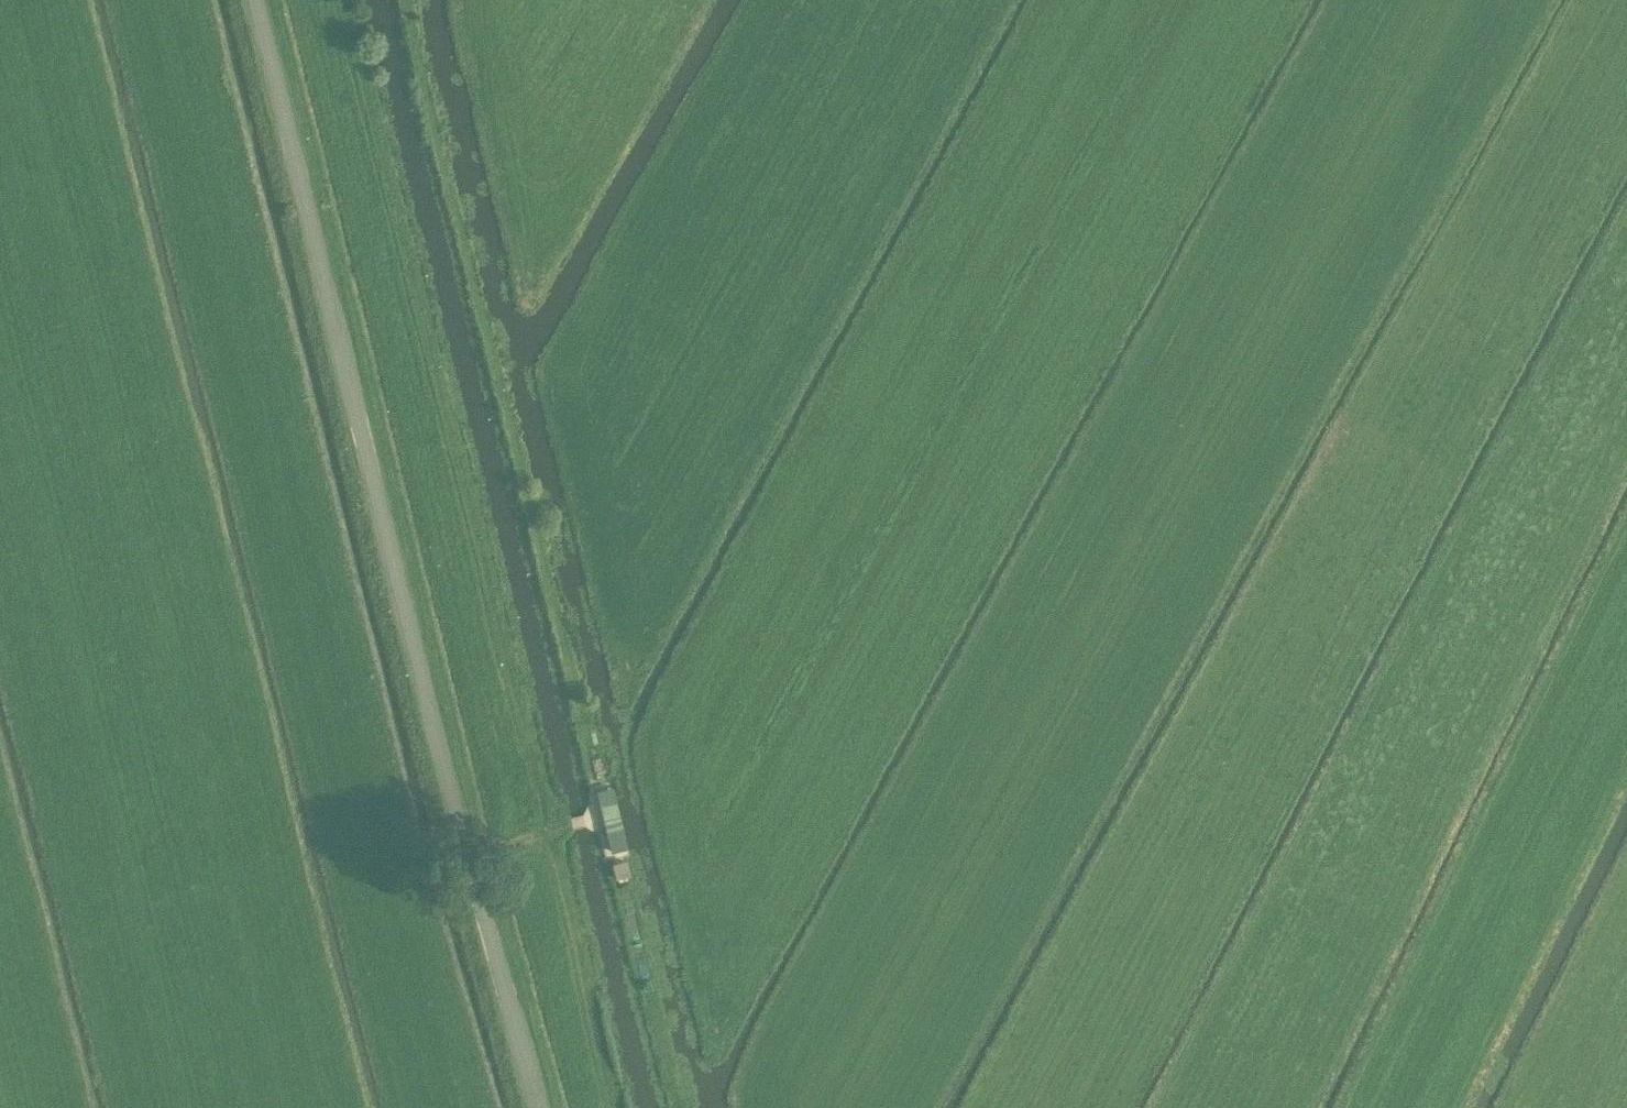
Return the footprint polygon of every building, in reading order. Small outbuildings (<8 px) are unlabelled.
[(613,785),(598,789),(602,805),(606,804),(610,823),(615,822),(620,818),(613,785)] [(615,828),(607,830),(612,850),(620,848),(615,828)] [(630,873),(631,873),(627,857),(626,858),(613,861),(616,876),(630,873)]
